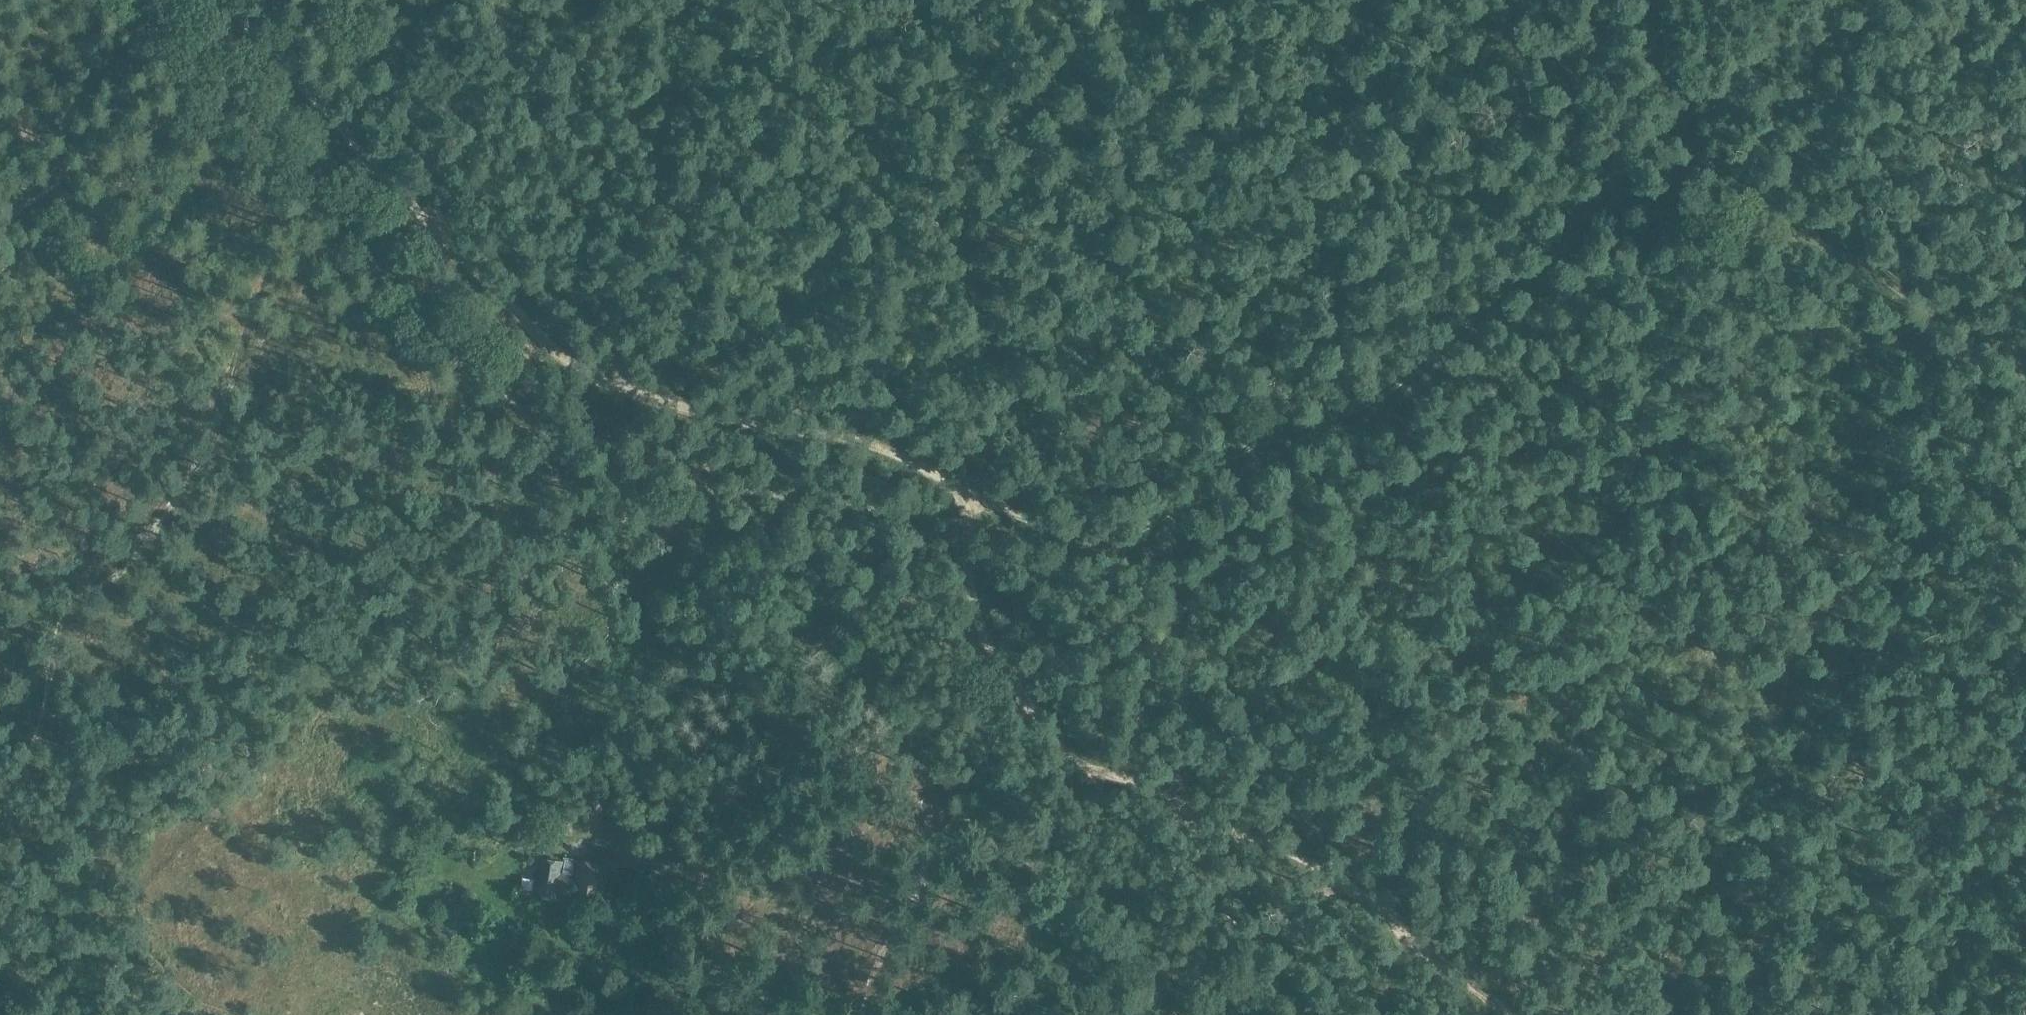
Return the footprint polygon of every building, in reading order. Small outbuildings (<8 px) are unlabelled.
[(607,866),(576,861),(577,859),(564,857),(564,862),(539,858),(534,894),(600,903),(604,893),(607,866)]
